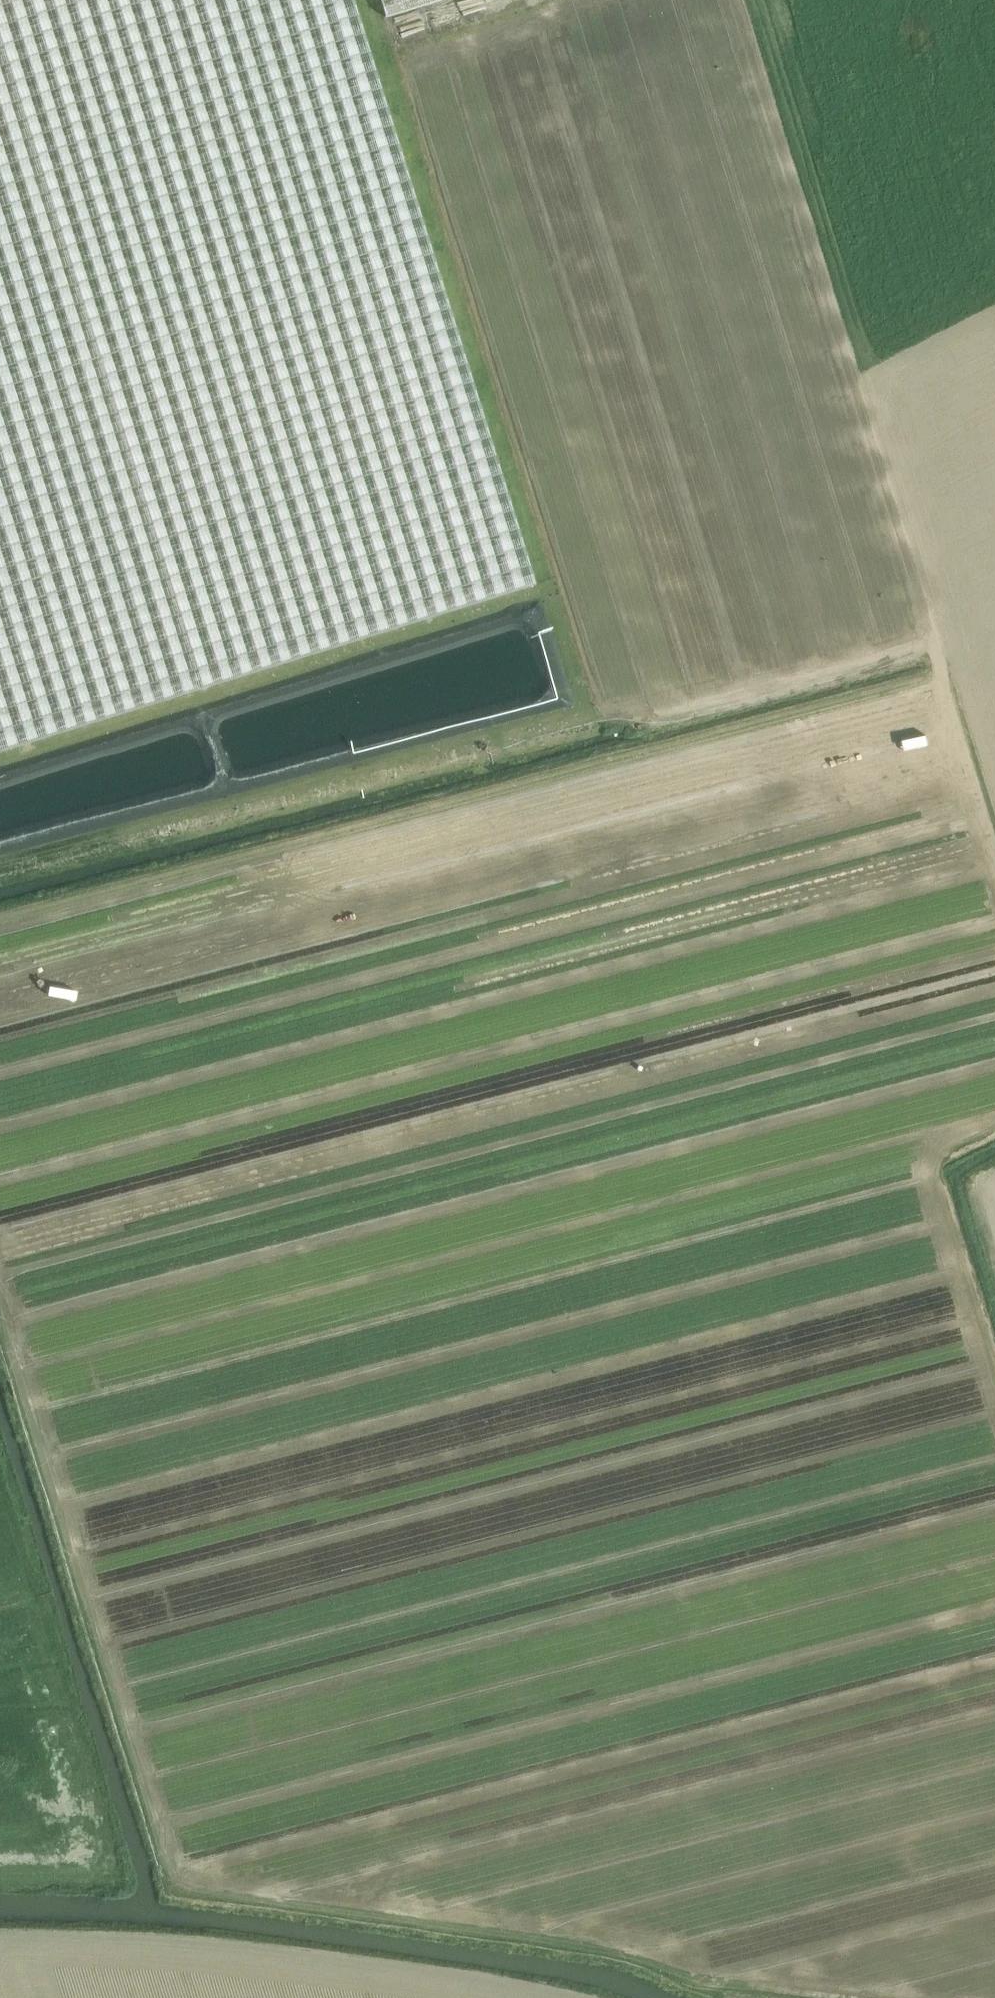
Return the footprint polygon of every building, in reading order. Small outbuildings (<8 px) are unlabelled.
[(533,589),(352,0),(0,0),(0,752),(533,589)] [(386,19),(448,0),(380,0),(386,19)]
